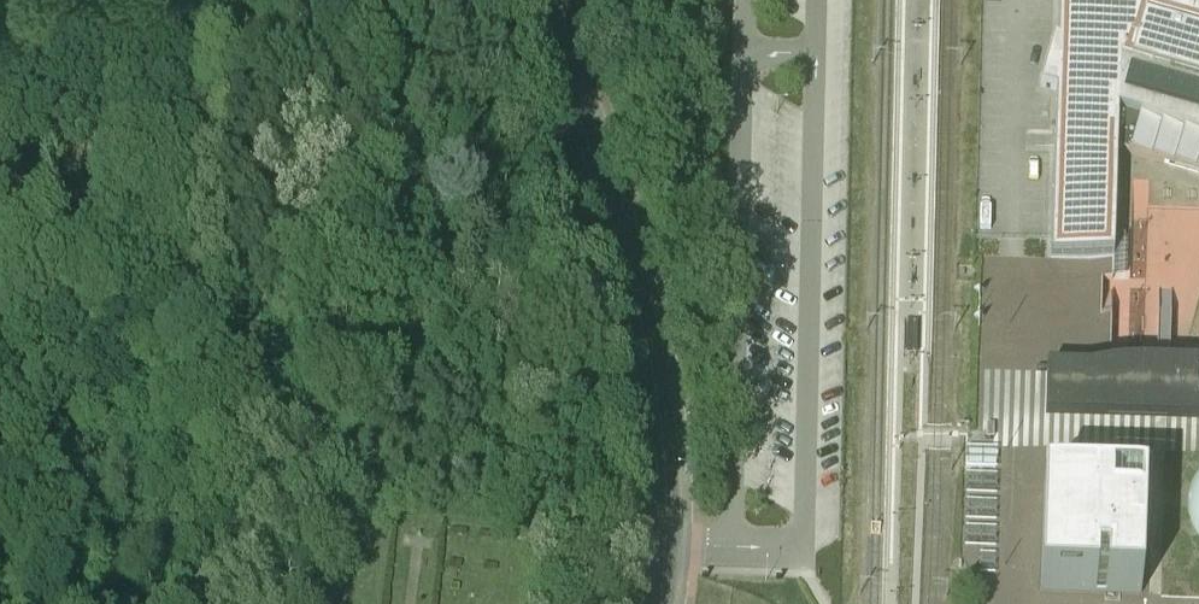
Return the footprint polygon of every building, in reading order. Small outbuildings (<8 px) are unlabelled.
[(1164,0),(1060,0),(1058,40),(1055,39),(1041,87),(1057,92),(1051,238),(1051,256),(1114,259),(1118,146),(1198,173),(1198,10),(1164,0)] [(1127,373),(1110,373),(1111,355),(1049,353),(1046,448),(1148,452),(1152,452),(1149,521),(1144,521),(1145,494),(1045,491),(1042,590),(1198,595),(1198,376),(1127,373)]
